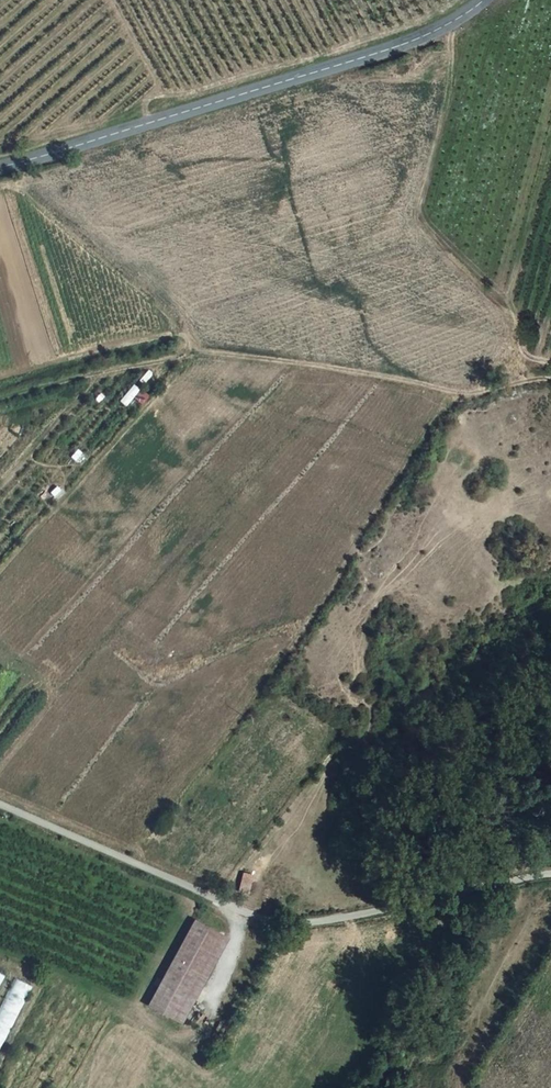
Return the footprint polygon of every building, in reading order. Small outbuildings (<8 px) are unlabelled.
[(190,991),(223,933),(195,917),(149,999),(182,1019),(196,995),(190,991)] [(26,983),(9,977),(0,1002),(0,1057),(26,983)]
